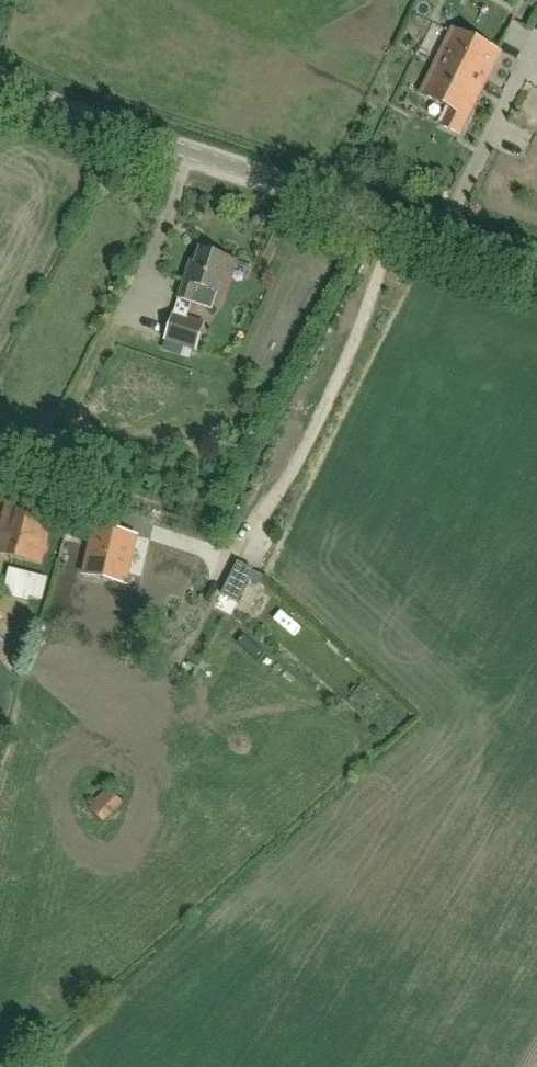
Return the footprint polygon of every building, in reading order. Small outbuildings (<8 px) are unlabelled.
[(466,72),(486,83),(502,52),(454,28),(437,62),(464,76),(466,72)] [(469,117),(486,83),(466,72),(464,76),(437,62),(421,94),(469,117)] [(191,261),(179,298),(212,308),(217,294),(223,296),(234,262),(200,251),(196,262),(191,261)] [(0,527),(0,554),(40,564),(53,513),(7,501),(0,527)] [(92,518),(81,563),(119,573),(130,527),(92,518)] [(253,570),(238,563),(222,594),(237,602),(253,570)] [(9,568),(3,591),(3,594),(29,600),(30,597),(44,600),(48,577),(9,568)] [(264,615),(273,590),(262,586),(253,611),(264,615)] [(153,602),(142,622),(152,628),(163,607),(153,602)] [(105,822),(125,803),(109,786),(89,805),(105,822)]
